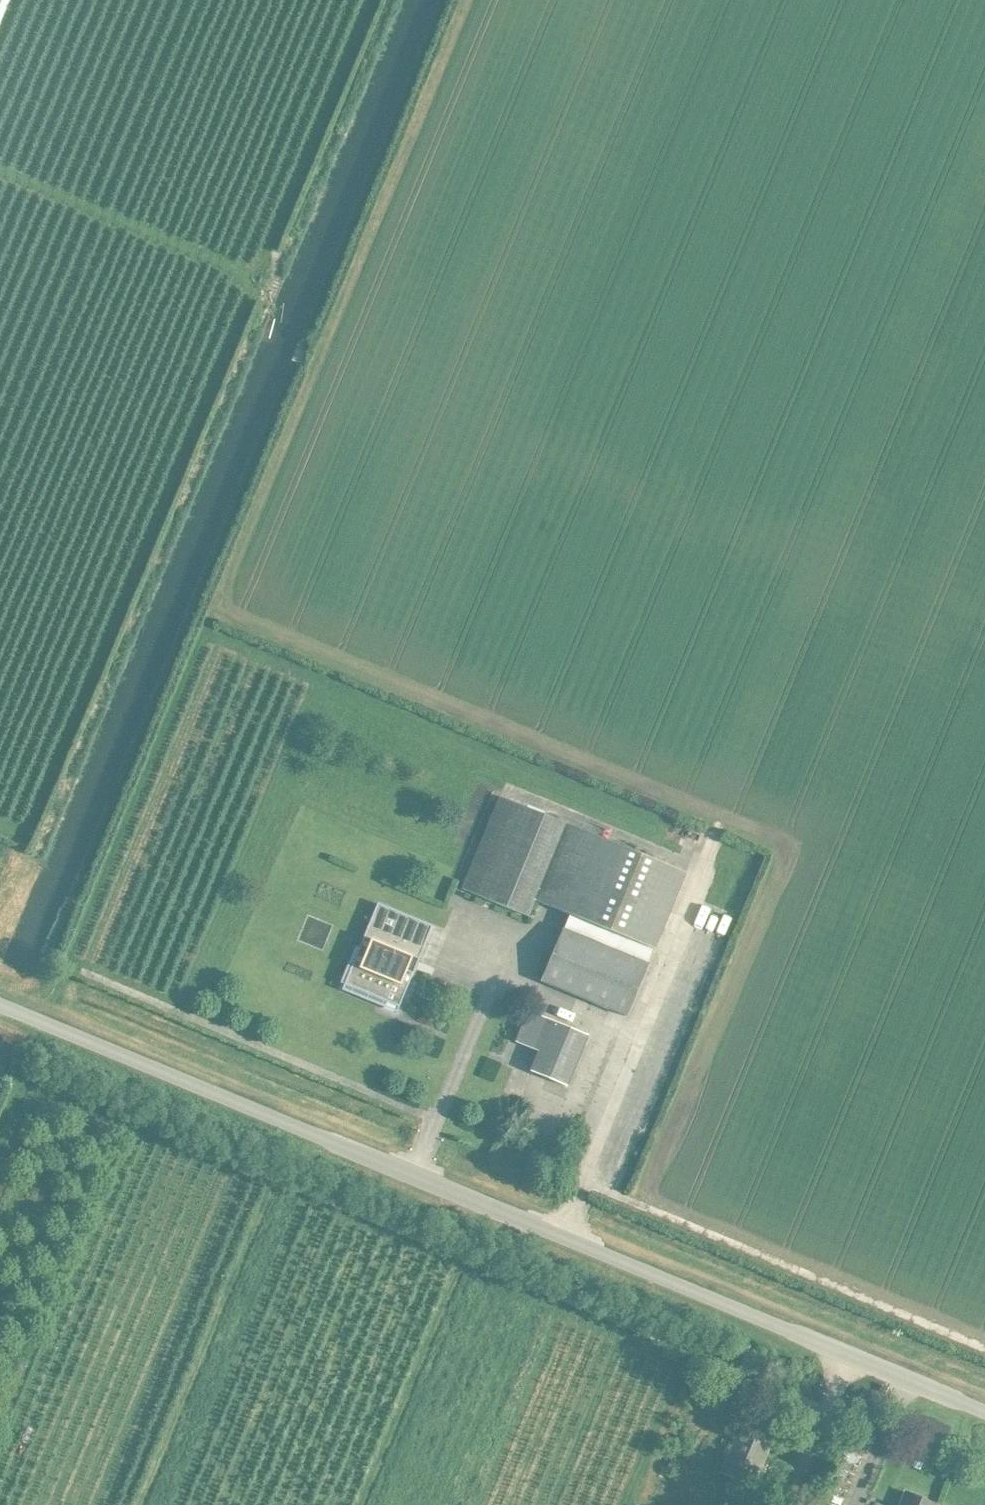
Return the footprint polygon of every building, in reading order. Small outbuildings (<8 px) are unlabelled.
[(526,915),(533,899),(564,823),(497,795),(459,888),(526,915)] [(533,899),(567,913),(651,948),(682,871),(564,823),(533,899)] [(567,913),(540,980),(624,1015),(651,948),(567,913)] [(384,1000),(391,981),(400,985),(411,957),(422,962),(429,943),(371,919),(363,937),(370,940),(359,966),(348,961),(340,982),(384,1000)] [(565,1085),(586,1034),(550,1019),(547,1027),(524,1017),(514,1041),(537,1051),(529,1070),(565,1085)] [(752,1485),(772,1436),(739,1423),(719,1471),(752,1485)] [(936,1504),(903,1490),(897,1504),(935,1504),(936,1504)]
